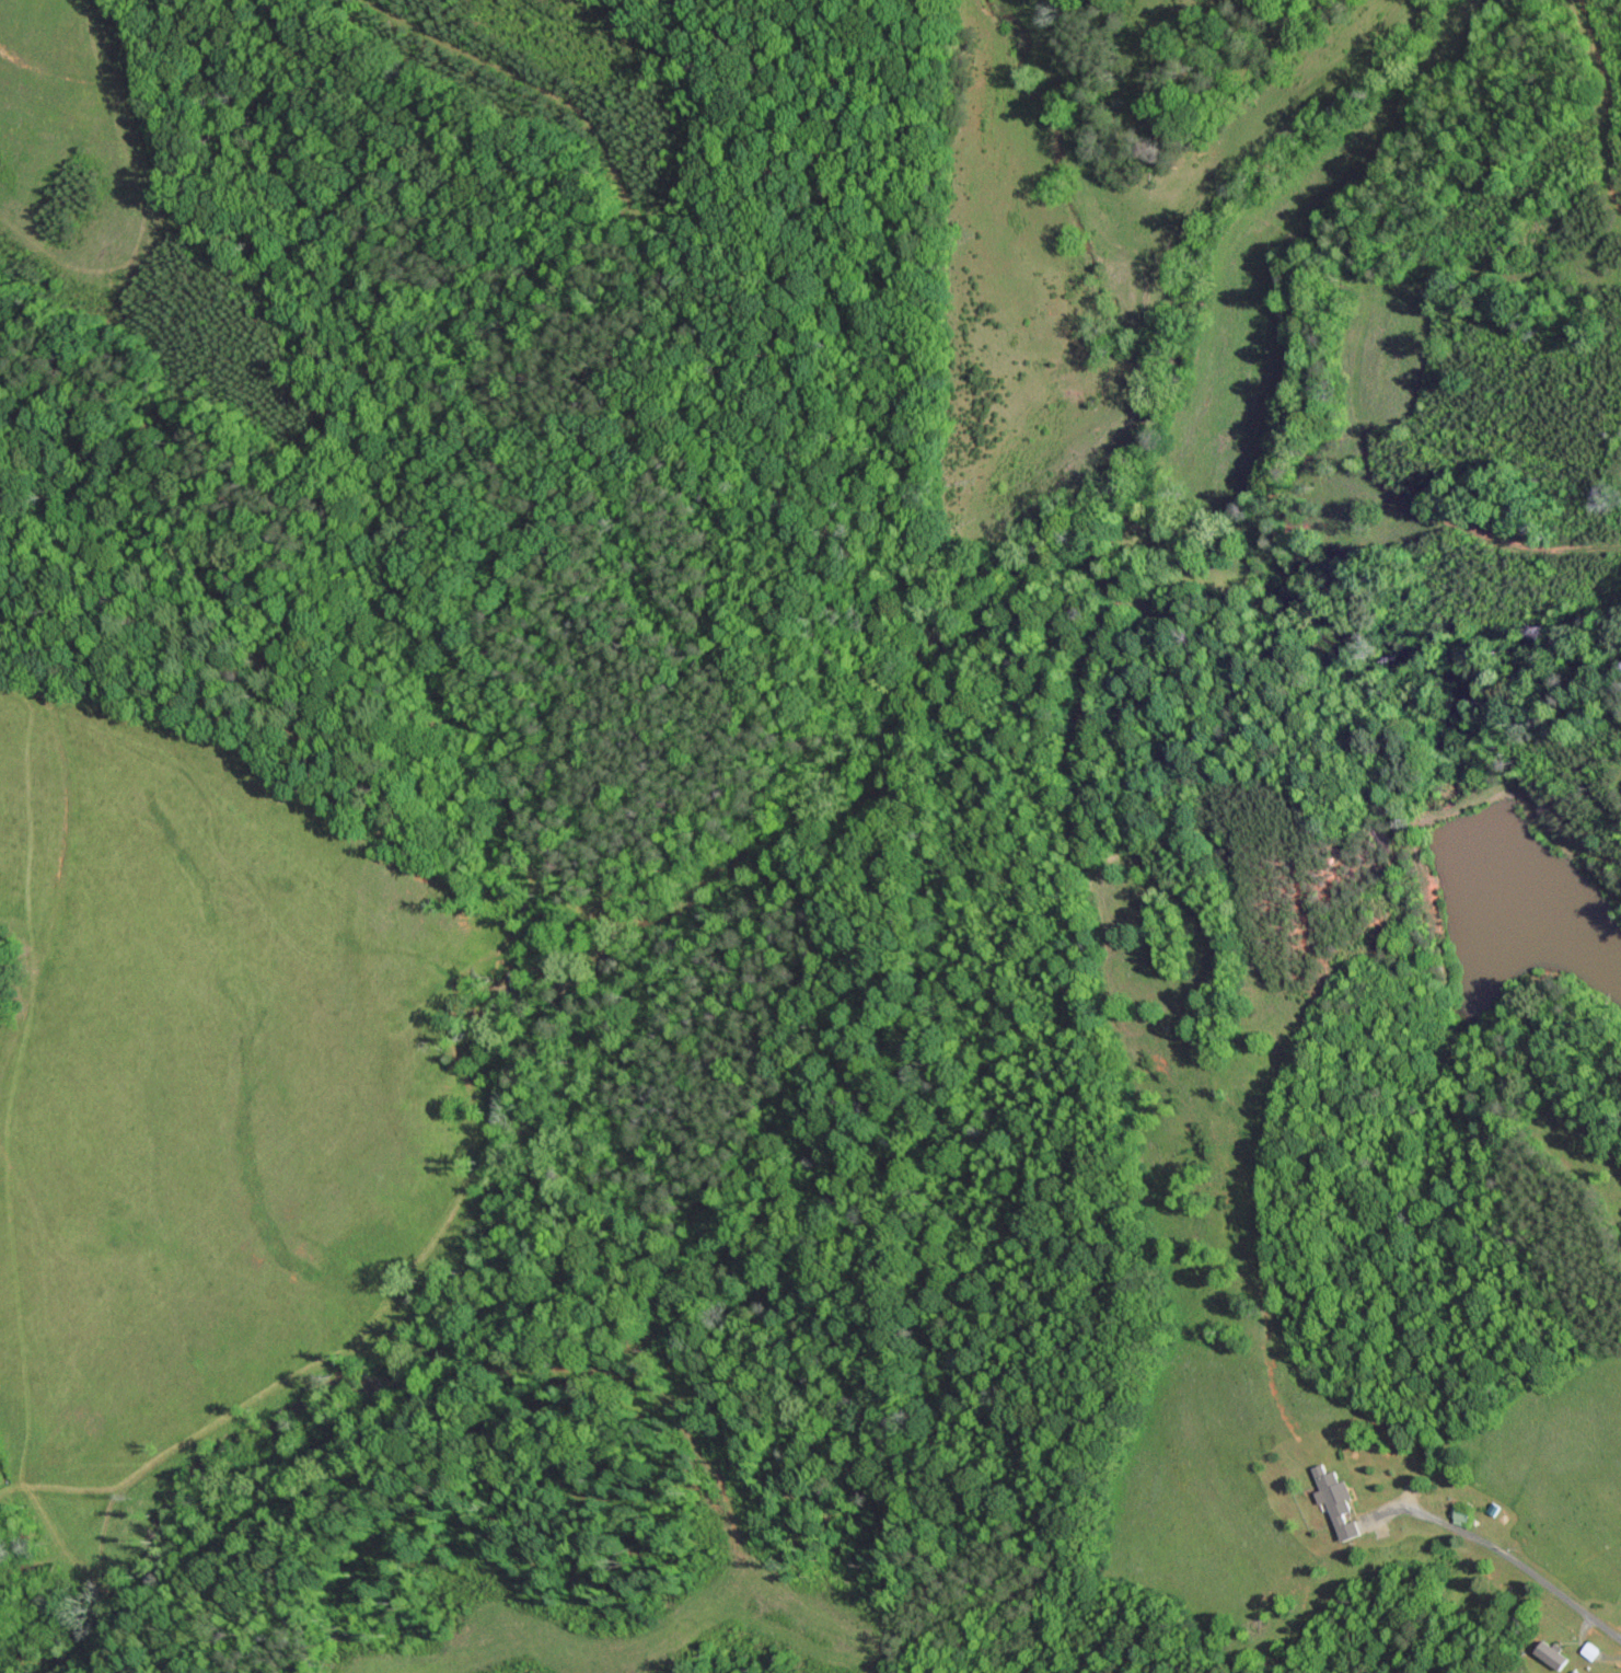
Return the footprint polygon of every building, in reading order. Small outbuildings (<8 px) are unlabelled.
[(1357,1533),(1352,1519),(1345,1521),(1342,1511),(1349,1509),(1345,1498),(1350,1496),(1344,1479),(1338,1481),(1334,1469),(1325,1472),(1322,1462),(1310,1465),(1318,1489),(1313,1491),(1317,1503),(1325,1501),(1338,1539),(1357,1533)] [(1556,1670),(1565,1657),(1556,1651),(1557,1649),(1541,1637),(1530,1651),(1556,1670)]
